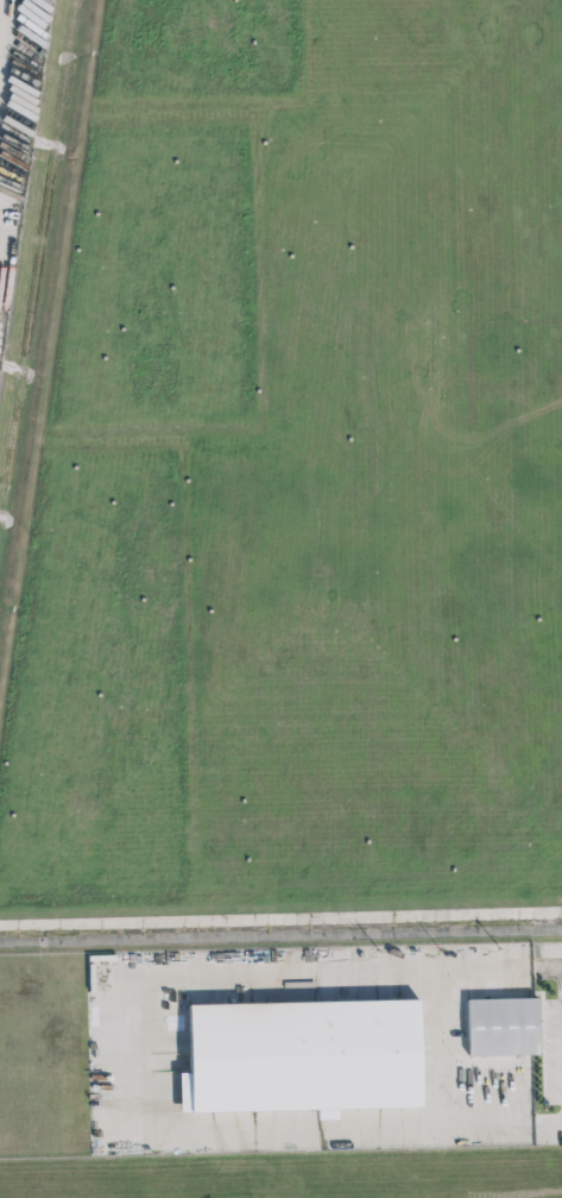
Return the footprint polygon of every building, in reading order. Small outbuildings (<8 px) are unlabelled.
[(320,1111),(320,1121),(341,1121),(341,1110),(427,1108),(425,1000),(193,1005),(195,1074),(182,1074),(183,1114),(320,1111)] [(467,1001),(538,1001),(538,1058),(468,1058),(467,1001)]
